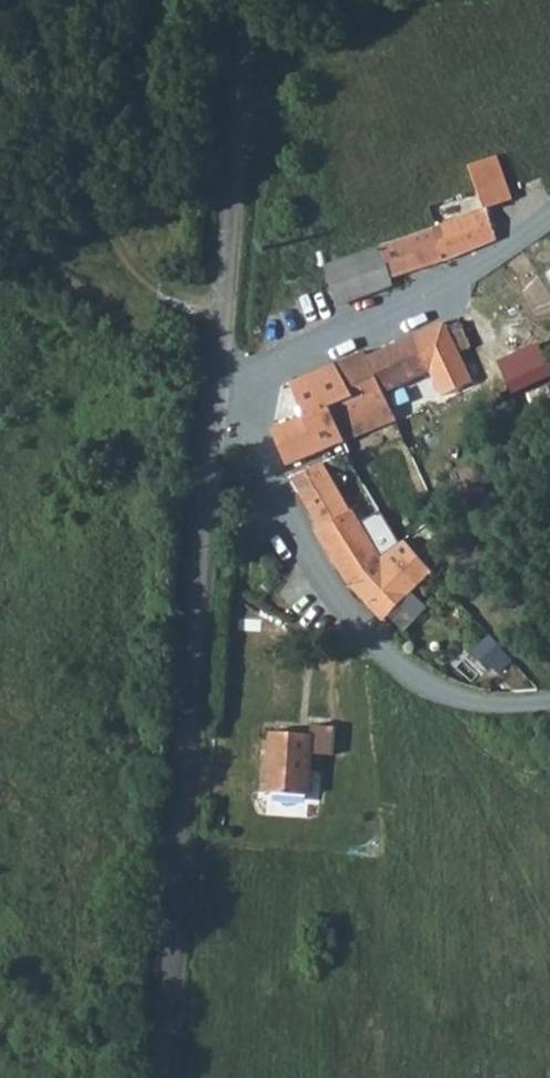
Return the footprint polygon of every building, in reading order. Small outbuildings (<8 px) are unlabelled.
[(498,155),(470,166),(486,210),(514,200),(498,155)] [(445,259),(497,241),(495,235),(486,210),(434,229),(445,259)] [(391,279),(445,259),(434,229),(380,248),(391,279)] [(352,258),(367,298),(394,288),(391,279),(380,248),(352,258)] [(336,302),(338,308),(367,298),(352,258),(348,259),(324,268),(336,302)] [(324,268),(300,277),(312,310),(336,302),(324,268)] [(446,325),(416,338),(432,374),(443,400),(473,386),(459,356),(448,330),(446,325)] [(448,330),(459,356),(471,350),(460,325),(448,330)] [(432,374),(416,338),(368,359),(384,395),(432,374)] [(503,359),(517,389),(549,374),(549,357),(542,341),(503,359)] [(365,353),(336,366),(351,398),(367,434),(396,421),(384,395),(368,359),(365,353)] [(290,386),(305,419),(330,408),(351,398),(336,366),(290,386)] [(367,434),(351,398),(330,408),(345,443),(367,434)] [(274,433),(290,468),(345,443),(330,408),(305,419),(274,433)] [(289,479),(319,528),(373,499),(364,484),(344,453),(342,454),(361,485),(340,496),(320,464),(289,479)] [(342,454),(320,464),(340,496),(361,485),(342,454)] [(315,530),(348,583),(398,543),(373,499),(319,528),(315,530)] [(348,583),(382,622),(428,571),(401,542),(398,543),(348,583)] [(335,757),(337,729),(314,728),(314,738),(273,736),(270,795),(310,797),(312,756),(335,757)]
